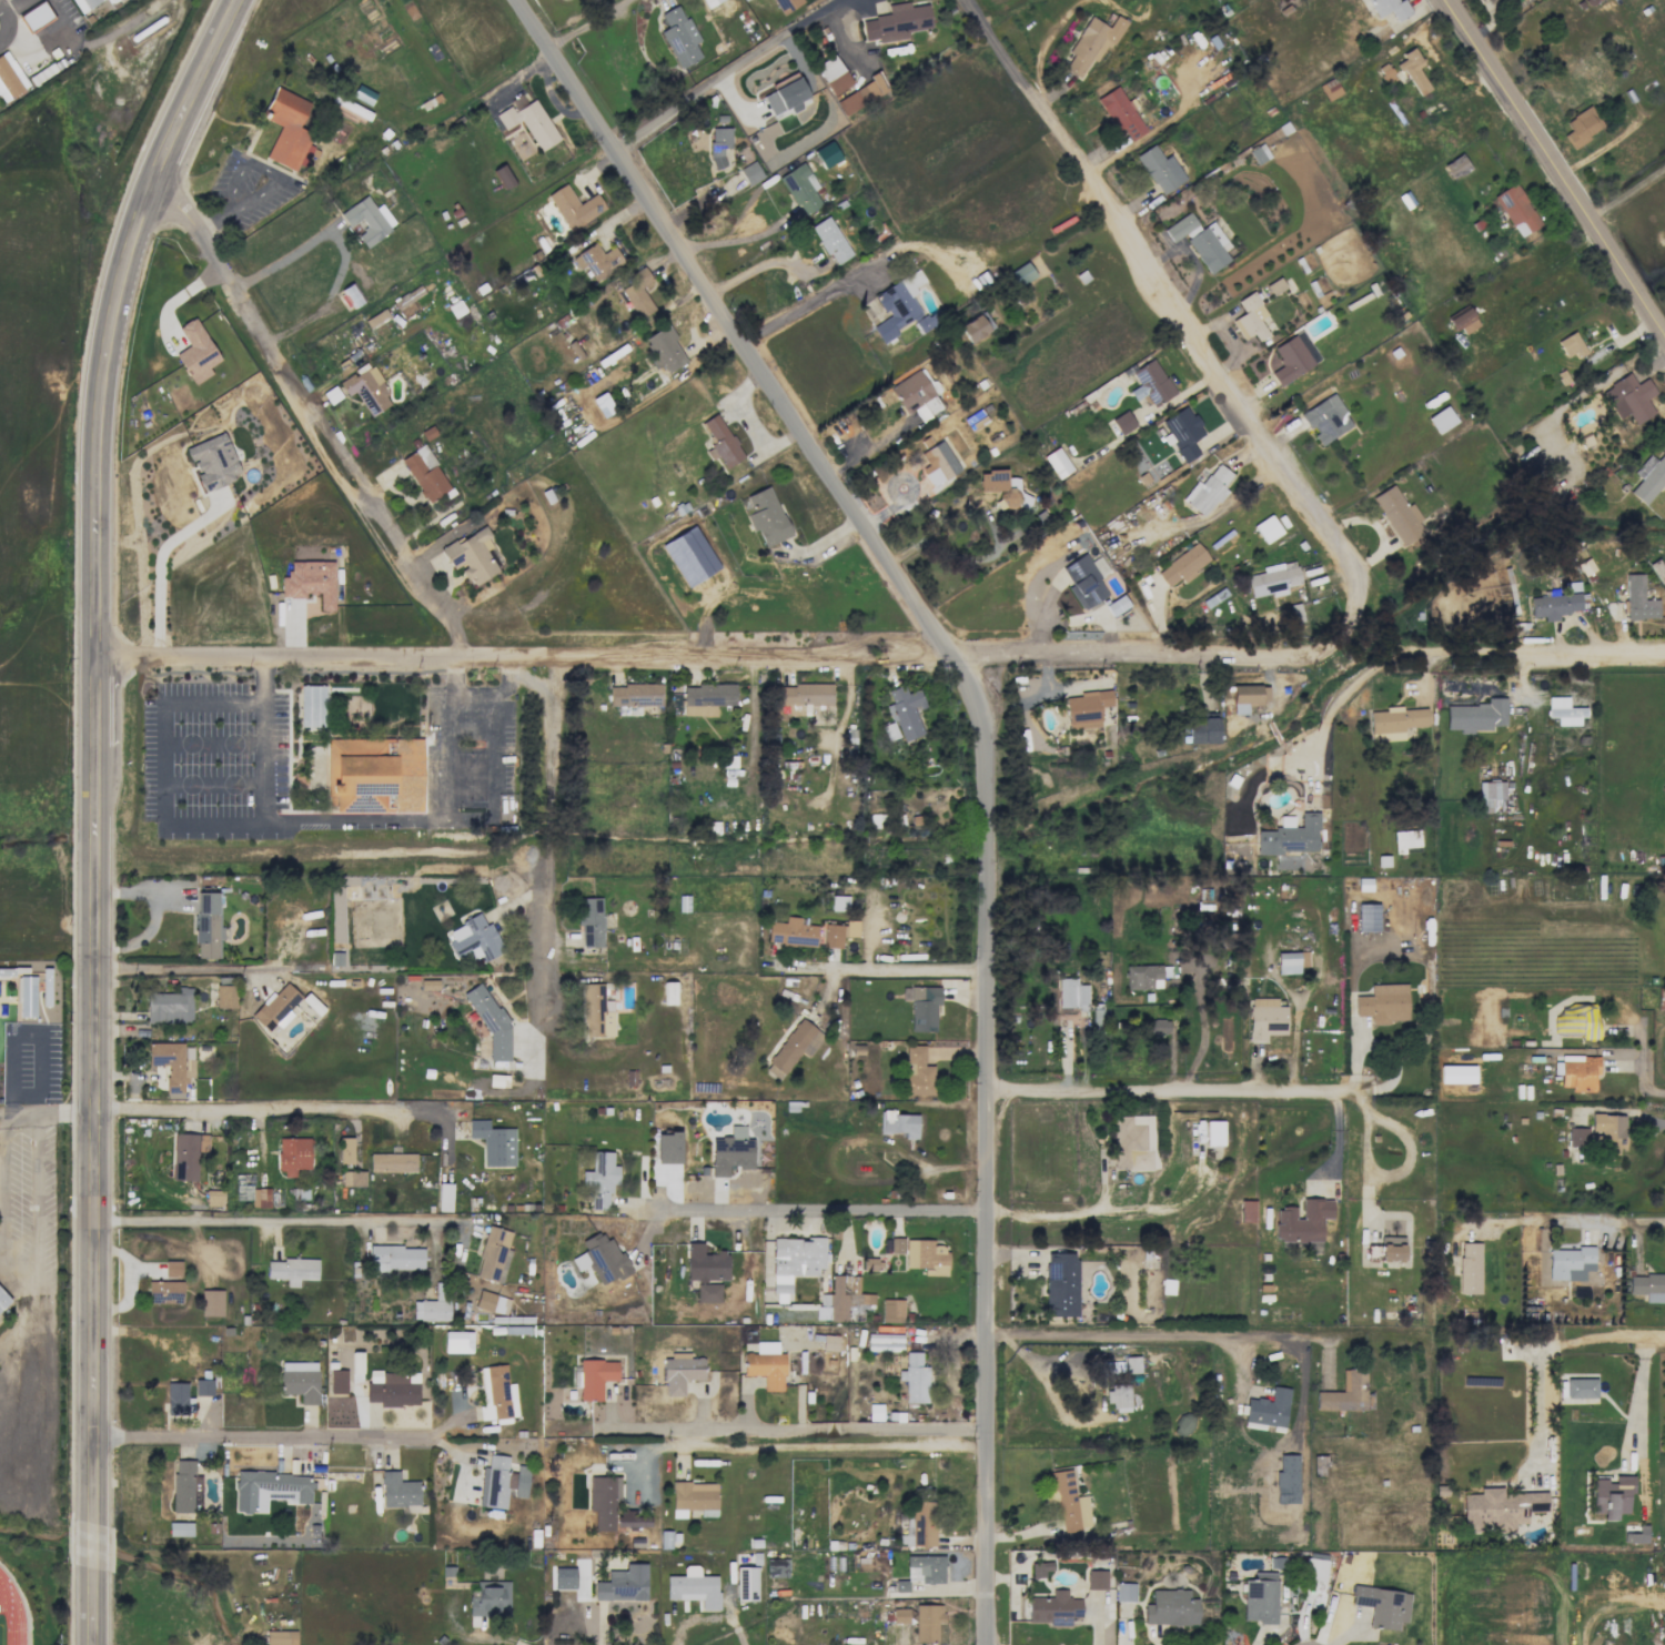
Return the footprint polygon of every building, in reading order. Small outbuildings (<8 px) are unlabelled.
[(80,13),(103,0),(72,0),(80,13)] [(782,15),(805,1),(804,0),(773,0),(782,15)] [(1377,18),(1389,11),(1396,22),(1412,12),(1404,0),(1400,0),(1399,0),(1366,0),(1377,18)] [(29,34),(53,18),(43,1),(18,17),(29,34)] [(931,29),(928,4),(910,6),(910,2),(887,4),(889,15),(861,19),(864,40),(878,38),(879,42),(908,39),(907,31),(931,29)] [(699,41),(679,4),(660,14),(667,27),(660,31),(680,69),(701,58),(694,44),(699,41)] [(1088,16),(1068,53),(1072,55),(1064,69),(1080,78),(1090,60),(1100,65),(1125,20),(1115,15),(1109,27),(1088,16)] [(1423,65),(1413,47),(1401,54),(1404,59),(1398,62),(1417,97),(1430,90),(1418,68),(1423,65)] [(28,87),(6,51),(0,54),(0,99),(2,103),(28,87)] [(852,82),(833,54),(814,67),(833,96),(852,82)] [(871,81),(836,101),(844,116),(889,91),(878,70),(868,76),(871,81)] [(772,116),(789,107),(792,113),(802,108),(799,101),(809,97),(796,72),(771,85),(774,91),(762,96),(772,116)] [(1342,92),(1332,77),(1319,86),(1329,101),(1342,92)] [(376,94),(357,84),(351,96),(369,106),(376,94)] [(1130,141),(1147,131),(1128,100),(1126,101),(1117,86),(1095,99),(1115,132),(1122,128),(1130,141)] [(265,158),(300,173),(311,146),(307,145),(312,134),(298,128),(309,102),(274,87),(261,117),(279,125),(265,158)] [(521,120),(539,151),(559,140),(535,98),(513,111),(510,105),(495,114),(504,130),(521,120)] [(1604,129),(1592,106),(1564,120),(1570,131),(1563,135),(1570,147),(1604,129)] [(731,128),(711,128),(710,164),(723,164),(723,148),(731,148),(731,128)] [(813,151),(824,169),(841,159),(830,140),(813,151)] [(1163,159),(1154,144),(1135,156),(1161,196),(1186,180),(1170,155),(1163,159)] [(1270,157),(1262,144),(1249,151),(1257,165),(1270,157)] [(1442,165),(1450,180),(1470,169),(1462,154),(1442,165)] [(739,169),(747,186),(763,178),(755,161),(739,169)] [(819,187),(803,162),(778,178),(803,217),(822,204),(813,191),(819,187)] [(504,190),(514,184),(503,164),(493,170),(504,190)] [(606,210),(597,193),(578,204),(566,183),(547,194),(568,231),(606,210)] [(1541,224),(1514,183),(1493,197),(1519,238),(1541,224)] [(339,214),(349,228),(360,220),(366,230),(357,236),(365,247),(396,226),(381,203),(375,208),(366,195),(339,214)] [(1173,244),(1199,227),(1189,212),(1163,229),(1173,244)] [(810,227),(834,266),(852,255),(828,216),(810,227)] [(1223,251),(1230,246),(1211,221),(1185,241),(1210,274),(1230,259),(1223,251)] [(591,284),(624,263),(613,246),(602,253),(595,242),(571,257),(579,271),(582,269),(591,284)] [(1036,276),(1026,261),(1007,273),(1016,288),(1036,276)] [(652,281),(644,267),(617,282),(637,319),(654,310),(641,287),(652,281)] [(874,295),(887,317),(872,327),(882,344),(898,334),(896,330),(922,315),(909,293),(926,283),(918,269),(874,295)] [(1266,285),(1271,294),(1284,288),(1280,278),(1266,285)] [(363,302),(351,283),(336,293),(348,312),(363,302)] [(1236,301),(1244,313),(1231,320),(1242,340),(1253,334),(1257,341),(1268,335),(1259,319),(1267,315),(1253,291),(1236,301)] [(1449,319),(1460,337),(1479,325),(1468,307),(1449,319)] [(957,327),(968,344),(994,327),(983,310),(957,327)] [(914,323),(921,333),(938,322),(931,312),(914,323)] [(220,360),(195,317),(177,327),(189,346),(175,354),(193,385),(212,374),(208,367),(220,360)] [(668,325),(642,337),(657,368),(662,365),(666,372),(686,363),(668,325)] [(1321,359),(1301,330),(1272,349),(1283,365),(1271,373),(1279,387),(1321,359)] [(1568,361),(1585,351),(1575,331),(1557,341),(1568,361)] [(1131,372),(1138,385),(1128,391),(1135,401),(1145,395),(1153,407),(1175,394),(1154,358),(1131,372)] [(370,417),(390,405),(385,396),(389,393),(372,364),(339,384),(347,397),(356,392),(370,417)] [(914,410),(920,421),(942,410),(921,370),(889,386),(904,415),(914,410)] [(1647,378),(1636,384),(1630,374),(1601,390),(1617,420),(1628,414),(1635,425),(1655,414),(1646,399),(1655,393),(1647,378)] [(1299,414),(1309,430),(1311,429),(1321,445),(1353,425),(1333,393),(1299,414)] [(1161,421),(1185,462),(1199,454),(1192,442),(1205,434),(1188,405),(1161,421)] [(1436,434),(1456,423),(1447,406),(1427,417),(1436,434)] [(1111,419),(1119,435),(1135,426),(1127,410),(1111,419)] [(714,444),(710,447),(723,470),(743,458),(718,413),(702,422),(714,444)] [(241,477),(224,432),(185,447),(190,462),(193,461),(198,474),(196,474),(202,491),(241,477)] [(928,465),(921,469),(933,487),(960,469),(941,440),(921,453),(928,465)] [(400,459),(426,503),(450,489),(424,445),(400,459)] [(1043,456),(1058,479),(1073,470),(1057,447),(1043,456)] [(1649,454),(1634,472),(1641,479),(1629,492),(1644,505),(1664,480),(1664,453),(1664,452),(1657,460),(1649,454)] [(1226,489),(1223,487),(1233,474),(1218,463),(1201,485),(1196,481),(1181,500),(1204,518),(1226,489)] [(978,491),(1002,491),(1002,508),(1029,508),(1029,499),(1021,499),(1020,477),(1007,478),(1007,470),(978,471),(978,491)] [(1372,497),(1401,547),(1424,533),(1418,522),(1422,520),(1411,502),(1406,506),(1393,484),(1372,497)] [(746,495),(752,512),(749,514),(761,547),(790,537),(771,486),(746,495)] [(1253,525),(1264,544),(1282,533),(1271,514),(1253,525)] [(687,588),(720,568),(695,525),(661,545),(687,588)] [(498,571),(486,550),(494,546),(482,526),(441,549),(454,571),(459,567),(471,587),(498,571)] [(1167,587),(1179,578),(1182,582),(1210,560),(1196,541),(1156,573),(1167,587)] [(1061,568),(1071,585),(1067,587),(1082,611),(1109,594),(1084,554),(1061,568)] [(333,561),(289,561),(289,577),(280,577),(280,598),(305,598),(305,594),(319,594),(319,611),(334,611),(333,561)] [(1247,576),(1251,597),(1273,593),(1273,597),(1287,594),(1286,586),(1300,584),(1296,561),(1262,567),(1263,573),(1247,576)] [(1643,574),(1625,574),(1626,619),(1659,619),(1658,599),(1643,599),(1643,574)] [(1529,598),(1531,618),(1543,617),(1544,622),(1559,620),(1558,613),(1581,611),(1580,593),(1557,595),(1557,590),(1544,591),(1545,596),(1529,598)] [(1112,617),(1129,606),(1122,594),(1105,605),(1112,617)] [(661,684),(609,685),(609,706),(662,706),(661,684)] [(684,684),(683,716),(716,716),(716,705),(735,706),(735,685),(684,684)] [(779,685),(780,706),(832,705),(832,684),(779,685)] [(324,685),(300,686),(300,727),(325,727),(324,685)] [(919,689),(906,694),(903,685),(887,690),(891,704),(885,706),(891,724),(896,722),(903,742),(923,735),(914,710),(925,706),(919,689)] [(1247,703),(1268,703),(1268,686),(1233,685),(1233,714),(1247,714),(1247,703)] [(1099,707),(1112,706),(1111,689),(1079,692),(1079,697),(1065,698),(1068,730),(1101,727),(1099,707)] [(1506,698),(1486,697),(1486,705),(1446,704),(1445,729),(1459,730),(1459,732),(1490,732),(1490,725),(1505,725),(1506,698)] [(1586,707),(1568,708),(1568,697),(1547,697),(1547,718),(1557,717),(1557,725),(1580,725),(1580,717),(1586,717),(1586,707)] [(1427,727),(1426,707),(1384,709),(1384,711),(1369,712),(1371,741),(1404,740),(1404,728),(1427,727)] [(1218,719),(1189,718),(1188,743),(1217,744),(1218,719)] [(327,739),(327,812),(422,812),(422,739),(327,739)] [(1478,782),(1479,810),(1505,810),(1504,781),(1478,782)] [(1317,851),(1318,812),(1301,812),(1301,827),(1293,827),(1293,816),(1279,816),(1279,830),(1256,830),(1256,855),(1281,855),(1281,851),(1317,851)] [(1405,853),(1404,847),(1420,847),(1419,830),(1394,831),(1395,854),(1405,853)] [(195,958),(220,958),(221,892),(196,892),(195,958)] [(830,911),(848,911),(848,896),(830,895),(830,911)] [(602,898),(579,898),(580,947),(603,946),(602,898)] [(1378,932),(1379,904),(1358,904),(1358,931),(1378,932)] [(818,922),(785,918),(784,923),(769,921),(767,942),(815,947),(818,922)] [(857,937),(858,920),(846,920),(845,925),(824,924),(823,947),(842,948),(842,937),(857,937)] [(1276,952),(1277,974),(1299,973),(1299,952),(1276,952)] [(1125,966),(1126,990),(1161,988),(1161,978),(1170,977),(1169,965),(1125,966)] [(35,976),(18,976),(17,1017),(35,1018),(35,976)] [(1058,1008),(1088,1007),(1087,984),(1077,985),(1076,978),(1058,978),(1058,1008)] [(300,996),(286,982),(274,994),(272,992),(250,1016),(267,1032),(278,1021),(282,1025),(293,1014),(288,1009),(300,996)] [(510,1061),(510,1024),(501,1008),(494,1008),(481,982),(464,991),(489,1039),(489,1061),(510,1061)] [(662,1005),(675,1005),(676,982),(663,982),(662,1005)] [(604,983),(582,983),(583,1037),(613,1036),(613,1000),(604,1000),(604,983)] [(1370,985),(1370,995),(1355,996),(1355,1016),(1370,1016),(1370,1023),(1407,1022),(1406,984),(1370,985)] [(235,1008),(236,985),(216,985),(215,1008),(235,1008)] [(193,987),(178,987),(177,993),(147,992),(147,1022),(192,1023),(193,987)] [(911,1032),(935,1031),(935,1005),(940,1005),(940,987),(910,987),(911,1032)] [(1286,1035),(1286,1006),(1277,1006),(1277,998),(1249,998),(1248,1042),(1267,1043),(1267,1034),(1286,1035)] [(824,1035),(799,1017),(764,1068),(780,1080),(800,1051),(809,1057),(824,1035)] [(1169,1033),(1169,1019),(1145,1021),(1146,1034),(1169,1033)] [(166,1098),(185,1098),(184,1077),(193,1077),(193,1047),(184,1048),(184,1043),(148,1043),(148,1066),(166,1065),(166,1098)] [(925,1045),(904,1045),(904,1095),(934,1095),(934,1066),(925,1066),(925,1045)] [(1594,1092),(1594,1075),(1599,1075),(1599,1056),(1561,1056),(1560,1087),(1570,1087),(1570,1091),(1594,1092)] [(880,1133),(905,1134),(905,1139),(917,1140),(917,1115),(895,1114),(895,1110),(880,1110),(880,1133)] [(1624,1115),(1591,1114),(1591,1133),(1596,1133),(1596,1153),(1624,1153),(1624,1115)] [(1115,1116),(1116,1170),(1154,1170),(1153,1115),(1115,1116)] [(483,1166),(514,1166),(514,1128),(488,1128),(488,1120),(468,1120),(468,1138),(483,1138),(483,1166)] [(1223,1121),(1206,1121),(1206,1145),(1223,1145),(1223,1121)] [(711,1137),(711,1177),(728,1177),(728,1167),(753,1167),(753,1139),(745,1139),(745,1125),(730,1125),(730,1138),(711,1137)] [(1588,1128),(1568,1127),(1568,1146),(1587,1147),(1588,1128)] [(656,1164),(680,1164),(681,1133),(657,1132),(656,1164)] [(197,1180),(198,1134),(173,1133),(172,1180),(197,1180)] [(310,1138),(279,1137),(278,1177),(295,1177),(295,1168),(309,1168),(310,1138)] [(353,1137),(339,1137),(338,1164),(352,1164),(353,1137)] [(613,1152),(592,1151),(591,1171),(582,1171),(581,1188),(590,1188),(590,1210),(609,1210),(610,1184),(618,1184),(618,1165),(612,1165),(613,1152)] [(416,1154),(369,1154),(369,1172),(416,1172),(416,1154)] [(365,1172),(342,1171),(341,1186),(365,1186),(365,1172)] [(252,1175),(235,1175),(236,1200),(252,1200),(252,1175)] [(451,1212),(451,1183),(438,1183),(437,1211),(451,1212)] [(270,1207),(270,1188),(252,1188),(252,1207),(270,1207)] [(222,1206),(223,1190),(205,1190),(205,1206),(222,1206)] [(1332,1199),(1302,1199),(1302,1218),(1295,1218),(1295,1207),(1275,1207),(1275,1241),(1322,1241),(1322,1218),(1332,1218),(1332,1199)] [(1255,1201),(1241,1201),(1240,1222),(1255,1222),(1255,1201)] [(512,1232),(489,1225),(473,1275),(501,1284),(511,1250),(507,1248),(512,1232)] [(581,1240),(586,1251),(570,1258),(576,1271),(590,1265),(600,1286),(629,1273),(613,1236),(603,1241),(600,1232),(581,1240)] [(1403,1261),(1404,1238),(1381,1237),(1381,1260),(1403,1261)] [(824,1268),(824,1238),(773,1238),(772,1293),(791,1293),(791,1276),(817,1276),(817,1268),(824,1268)] [(904,1238),(884,1238),(884,1253),(904,1253),(904,1238)] [(906,1268),(924,1268),(924,1275),(947,1276),(947,1245),(934,1245),(934,1240),(906,1239),(906,1268)] [(727,1280),(727,1253),(703,1253),(703,1242),(687,1243),(687,1280),(727,1280)] [(1481,1243),(1459,1242),(1459,1257),(1453,1257),(1452,1275),(1458,1275),(1458,1294),(1480,1294),(1481,1243)] [(424,1246),(370,1246),(370,1270),(423,1270),(424,1246)] [(1577,1250),(1549,1249),(1548,1280),(1584,1281),(1585,1271),(1594,1271),(1594,1246),(1577,1246),(1577,1250)] [(1077,1317),(1078,1253),(1046,1252),(1045,1316),(1077,1317)] [(298,1287),(299,1279),(317,1280),(318,1260),(266,1259),(266,1278),(286,1279),(286,1287),(298,1287)] [(165,1277),(181,1277),(181,1261),(165,1261),(165,1277)] [(1629,1274),(1629,1294),(1646,1294),(1646,1302),(1664,1302),(1664,1275),(1629,1274)] [(875,1304),(874,1294),(859,1294),(859,1275),(830,1275),(830,1321),(847,1321),(847,1305),(875,1304)] [(183,1281),(148,1280),(148,1303),(183,1304),(183,1281)] [(720,1302),(720,1284),(696,1283),(696,1302),(720,1302)] [(11,1299),(0,1289),(0,1310),(11,1299)] [(449,1321),(450,1299),(444,1299),(444,1289),(435,1289),(435,1301),(413,1300),(412,1320),(449,1321)] [(223,1290),(201,1290),(201,1316),(222,1316),(223,1290)] [(506,1314),(509,1297),(477,1291),(475,1309),(506,1314)] [(882,1322),(904,1322),(904,1299),(882,1299),(882,1322)] [(444,1353),(472,1353),(472,1332),(445,1332),(444,1353)] [(867,1351),(902,1352),(903,1334),(867,1333),(867,1351)] [(821,1351),(838,1351),(838,1336),(822,1335),(821,1351)] [(777,1342),(756,1342),(756,1353),(744,1353),(744,1376),(764,1375),(764,1391),(784,1391),(783,1353),(778,1353),(777,1342)] [(352,1382),(363,1381),(362,1352),(351,1352),(352,1382)] [(928,1403),(928,1366),(922,1366),(922,1352),(906,1352),(905,1371),(898,1370),(897,1380),(905,1380),(905,1402),(928,1403)] [(663,1396),(684,1396),(684,1380),(703,1380),(704,1358),(689,1357),(689,1355),(664,1354),(663,1396)] [(1115,1357),(1116,1373),(1140,1373),(1140,1357),(1115,1357)] [(617,1360),(579,1360),(580,1400),(603,1400),(602,1381),(617,1381),(617,1360)] [(318,1362),(280,1362),(280,1394),(300,1394),(300,1404),(317,1405),(318,1362)] [(517,1417),(515,1383),(507,1384),(506,1365),(480,1367),(484,1407),(479,1407),(481,1420),(517,1417)] [(1365,1368),(1342,1369),(1342,1391),(1315,1392),(1315,1410),(1373,1409),(1372,1393),(1366,1393),(1365,1368)] [(346,1370),(330,1370),(330,1394),(347,1394),(346,1370)] [(367,1402),(379,1402),(379,1405),(418,1406),(418,1372),(368,1371),(367,1402)] [(195,1395),(212,1395),(212,1379),(195,1379),(195,1395)] [(1566,1398),(1597,1398),(1597,1379),(1565,1379),(1566,1398)] [(187,1383),(167,1382),(166,1413),(193,1414),(193,1397),(187,1397),(187,1383)] [(1130,1385),(1106,1386),(1107,1404),(1114,1404),(1114,1412),(1131,1411),(1130,1385)] [(1285,1427),(1290,1388),(1272,1386),(1271,1400),(1246,1397),(1243,1422),(1285,1427)] [(478,1506),(505,1509),(507,1488),(514,1489),(513,1496),(526,1497),(529,1466),(517,1465),(516,1473),(507,1472),(508,1456),(489,1454),(488,1467),(482,1466),(478,1506)] [(198,1476),(194,1475),(195,1461),(174,1460),(172,1512),(198,1513),(198,1476)] [(1049,1472),(1051,1491),(1043,1492),(1044,1504),(1055,1503),(1058,1533),(1090,1530),(1086,1495),(1075,1496),(1072,1470),(1049,1472)] [(399,1471),(381,1471),(382,1508),(405,1507),(406,1513),(419,1513),(418,1481),(399,1481),(399,1471)] [(310,1504),(311,1473),(235,1472),(235,1512),(266,1513),(267,1498),(285,1499),(285,1503),(310,1504)] [(589,1510),(595,1510),(595,1531),(614,1530),(614,1499),(619,1499),(619,1476),(589,1476),(589,1510)] [(1634,1476),(1614,1476),(1614,1479),(1591,1479),(1592,1513),(1603,1513),(1603,1520),(1617,1520),(1617,1513),(1629,1513),(1628,1493),(1634,1493),(1634,1476)] [(672,1483),(672,1518),(685,1518),(685,1510),(700,1510),(701,1517),(717,1516),(716,1482),(672,1483)] [(1547,1492),(1502,1493),(1502,1487),(1480,1488),(1480,1494),(1462,1494),(1463,1532),(1480,1532),(1480,1524),(1493,1524),(1494,1530),(1515,1529),(1515,1523),(1527,1523),(1527,1511),(1547,1511),(1547,1492)] [(635,1510),(617,1511),(618,1528),(650,1527),(650,1516),(635,1516),(635,1510)] [(1623,1542),(1647,1543),(1647,1525),(1637,1524),(1637,1534),(1623,1533),(1623,1542)] [(944,1556),(907,1556),(907,1582),(944,1583),(944,1556)] [(788,1559),(766,1559),(767,1578),(788,1577),(788,1559)] [(1327,1560),(1305,1559),(1304,1579),(1326,1580),(1327,1560)] [(1044,1577),(1044,1571),(1053,1570),(1052,1562),(1031,1563),(1032,1578),(1044,1577)] [(647,1564),(625,1563),(625,1570),(607,1570),(607,1582),(593,1582),(593,1600),(647,1600),(647,1564)] [(666,1600),(700,1599),(700,1611),(719,1610),(718,1575),(699,1576),(699,1566),(683,1566),(683,1575),(666,1576),(666,1600)] [(576,1589),(576,1567),(554,1567),(554,1589),(576,1589)] [(736,1601),(756,1601),(757,1567),(737,1567),(736,1601)] [(1106,1590),(1107,1570),(1087,1570),(1086,1589),(1106,1590)] [(1244,1580),(1243,1622),(1276,1623),(1277,1572),(1255,1572),(1255,1580),(1244,1580)] [(509,1581),(476,1581),(477,1596),(468,1597),(469,1617),(509,1616),(509,1581)] [(1115,1601),(1134,1602),(1135,1583),(1116,1583),(1115,1601)] [(1407,1623),(1410,1592),(1352,1586),(1350,1605),(1372,1607),(1369,1627),(1398,1630),(1399,1622),(1407,1623)] [(1028,1597),(1027,1624),(1070,1625),(1070,1616),(1081,1617),(1081,1598),(1067,1598),(1067,1590),(1051,1589),(1051,1597),(1028,1597)] [(1144,1625),(1198,1624),(1197,1599),(1189,1599),(1189,1589),(1151,1590),(1151,1604),(1144,1604),(1144,1625)] [(915,1643),(944,1643),(944,1605),(915,1605),(915,1609),(892,1609),(892,1622),(915,1622),(915,1643)] [(266,1631),(266,1644),(296,1644),(296,1630),(266,1631)]
